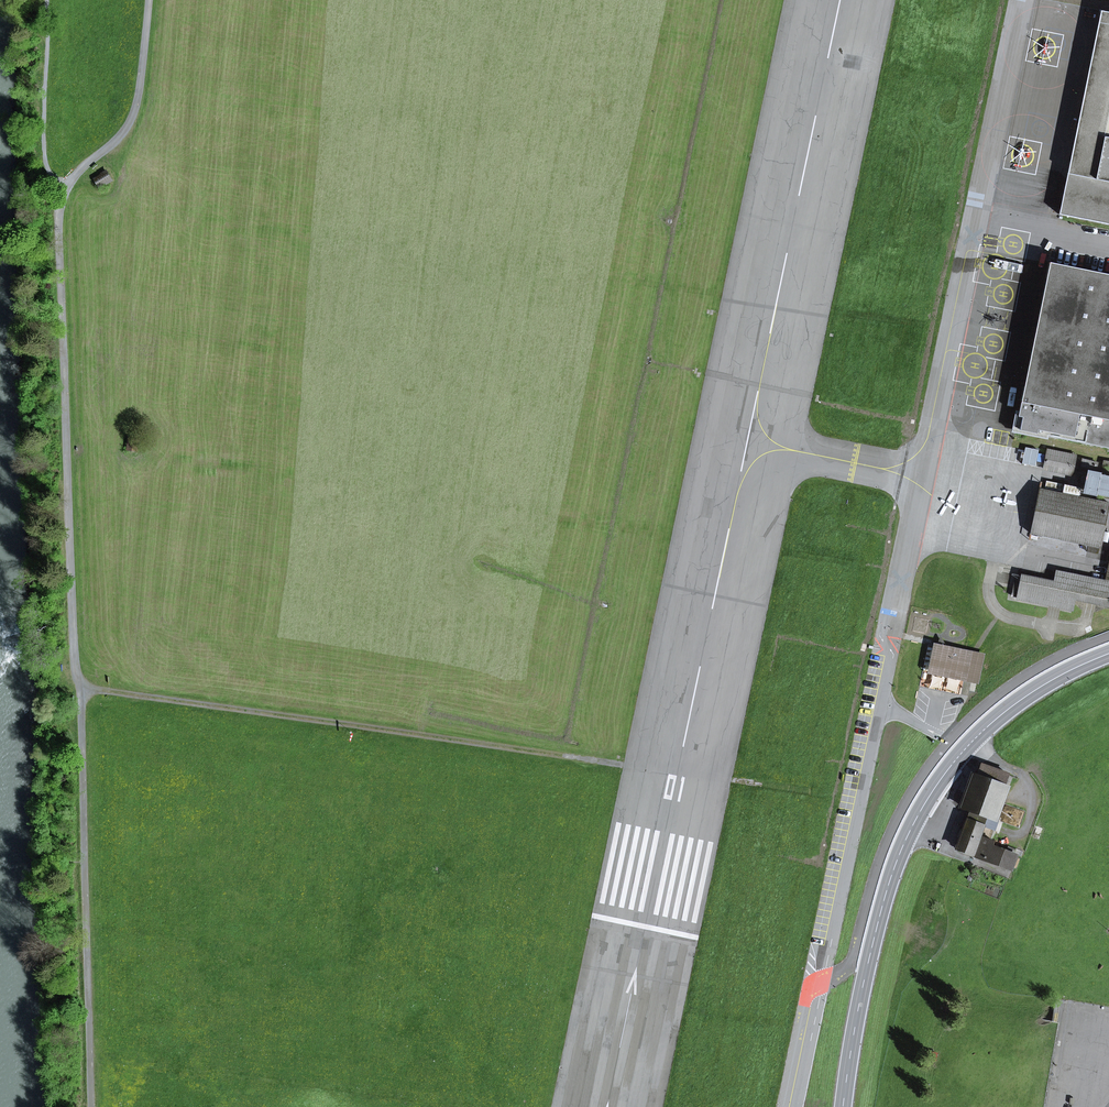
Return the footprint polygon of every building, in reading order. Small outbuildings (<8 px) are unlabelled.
[(1108,225),(1108,13),(1100,11),(1058,214),(1108,225)] [(95,179),(100,187),(112,181),(106,171),(102,173),(103,175),(95,179)] [(1048,436),(1108,449),(1108,275),(1049,262),(1049,263),(1019,411),(1015,411),(1015,414),(1011,432),(1047,440),(1048,436)] [(129,439),(127,450),(137,451),(139,440),(129,439)] [(1075,456),(1047,450),(1044,469),(1071,475),(1075,456)] [(1095,472),(1097,463),(1083,460),(1080,469),(1095,472)] [(1102,461),(1100,470),(1108,472),(1108,463),(1102,461)] [(1089,472),(1085,488),(1065,484),(1064,491),(1080,495),(1081,492),(1108,498),(1108,476),(1089,472)] [(1040,489),(1031,533),(1088,545),(1087,551),(1098,553),(1108,503),(1040,489)] [(1072,609),(1074,598),(1090,602),(1106,605),(1108,593),(1108,583),(1057,572),(1054,584),(1016,576),(1012,597),(1055,606),(1072,609)] [(937,647),(931,672),(969,679),(978,681),(983,656),(975,654),(937,647)] [(976,776),(964,808),(970,811),(986,817),(992,819),(1009,774),(982,764),(977,776),(976,776)] [(970,811),(956,849),(972,854),(979,836),(986,817),(970,811)] [(972,854),(1011,868),(1016,855),(991,846),(993,841),(979,836),(972,854)]
